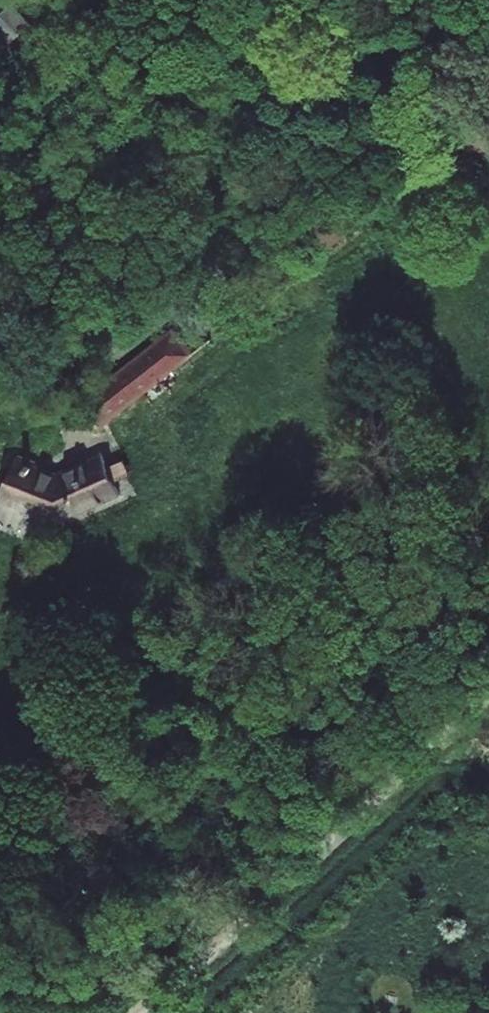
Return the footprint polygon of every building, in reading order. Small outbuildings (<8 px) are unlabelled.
[(106,437),(243,329),(241,326),(186,349),(138,385),(130,375),(90,406),(106,437)] [(0,498),(0,502),(62,530),(125,504),(106,461),(59,481),(17,462),(0,498)]
